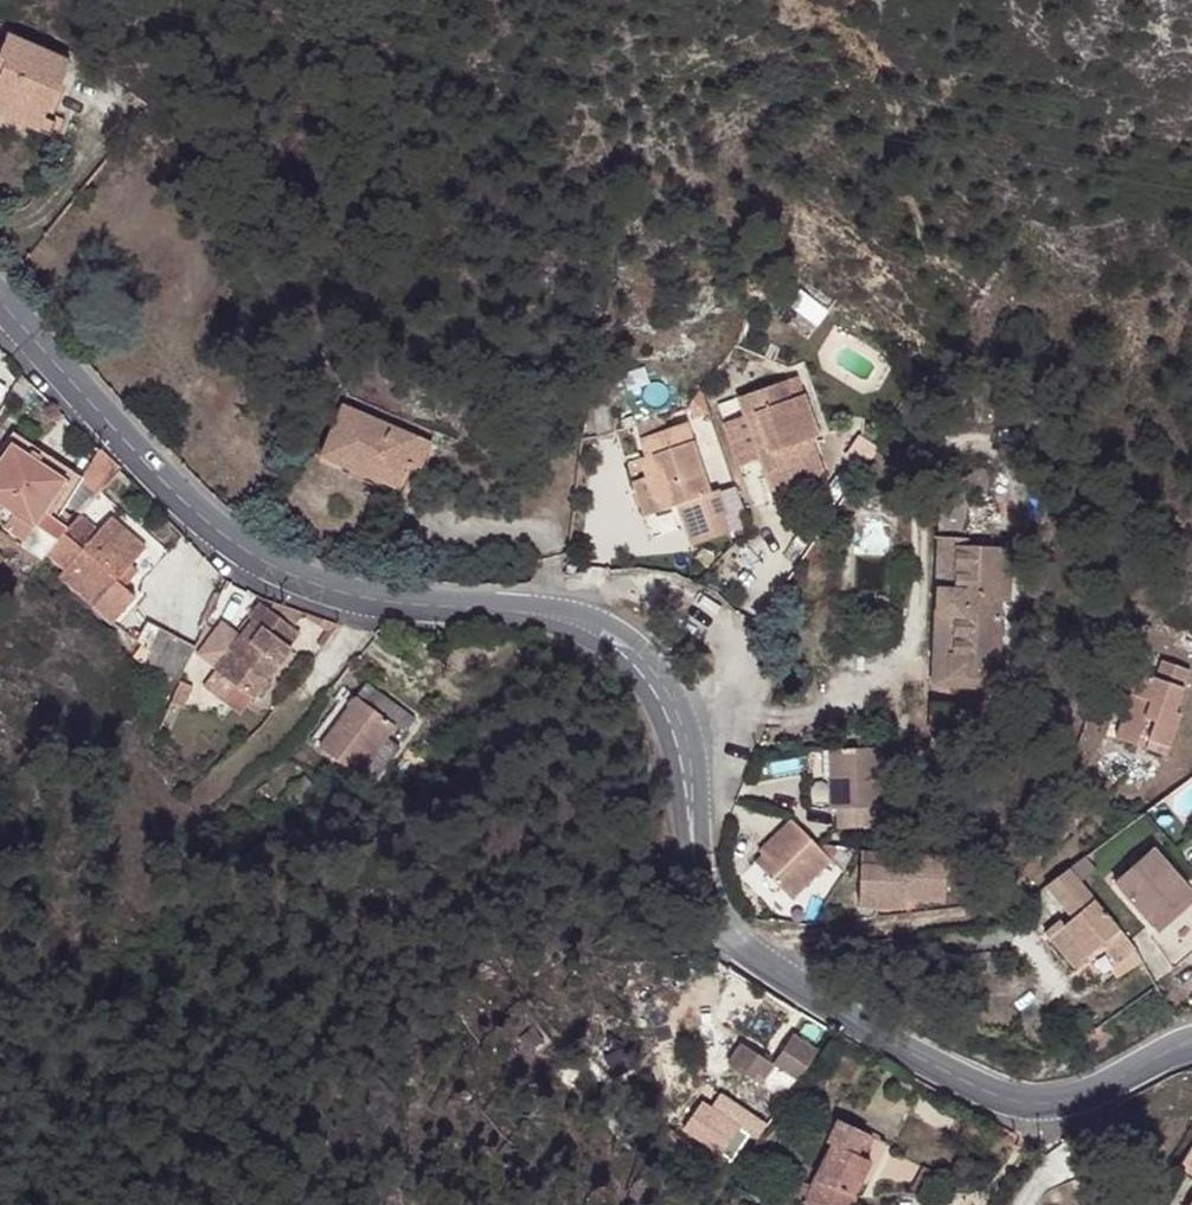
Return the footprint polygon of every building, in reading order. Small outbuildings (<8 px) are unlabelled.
[(49,137),(55,123),(45,118),(70,62),(9,35),(0,56),(0,115),(49,137)] [(15,252),(12,249),(0,261),(0,263),(15,252)] [(18,385),(23,376),(17,369),(11,377),(18,385)] [(777,491),(786,495),(824,481),(811,439),(818,436),(807,403),(796,395),(789,397),(783,381),(739,396),(745,414),(757,447),(772,488),(777,491)] [(796,395),(807,403),(804,392),(796,395)] [(322,457),(403,492),(415,466),(422,469),(433,445),(345,406),(322,457)] [(741,452),(757,447),(745,414),(730,420),(741,452)] [(726,513),(717,488),(710,491),(684,421),(641,437),(647,455),(641,458),(647,475),(660,510),(679,504),(690,499),(698,522),(726,513)] [(9,442),(67,480),(72,472),(14,434),(9,442)] [(56,521),(45,513),(67,480),(9,442),(0,454),(0,503),(7,507),(3,512),(7,516),(4,520),(9,524),(37,542),(50,523),(53,525),(56,521)] [(83,516),(121,472),(100,451),(67,503),(83,516)] [(660,510),(647,475),(634,481),(646,514),(660,510)] [(775,498),(786,495),(777,491),(772,488),(775,498)] [(687,526),(698,522),(690,499),(679,504),(687,526)] [(100,532),(83,516),(71,530),(66,536),(82,550),(100,532)] [(47,557),(44,561),(113,627),(136,600),(125,589),(139,572),(132,566),(148,549),(112,518),(100,532),(82,550),(66,536),(47,557)] [(66,536),(71,530),(56,521),(53,525),(50,523),(37,542),(9,524),(5,530),(47,557),(66,536)] [(964,539),(939,538),(938,588),(933,684),(998,688),(1003,602),(1009,603),(1011,548),(964,547),(964,539)] [(289,624),(262,605),(250,619),(254,622),(242,639),(241,641),(245,644),(236,656),(231,653),(218,671),(217,671),(255,699),(293,650),(278,640),(289,624)] [(145,665),(181,683),(197,648),(148,622),(137,643),(150,651),(145,665)] [(236,656),(245,644),(241,641),(242,639),(223,625),(199,657),(218,671),(231,653),(236,656)] [(1158,677),(1146,673),(1138,695),(1133,693),(1128,705),(1116,735),(1139,743),(1142,735),(1149,739),(1145,746),(1165,754),(1181,714),(1176,712),(1191,671),(1164,660),(1158,677)] [(1138,695),(1146,673),(1133,668),(1120,701),(1128,705),(1133,693),(1138,695)] [(370,685),(359,699),(376,711),(387,697),(370,685)] [(376,711),(359,699),(322,749),(372,786),(401,747),(388,738),(393,730),(404,738),(417,719),(387,697),(376,711)] [(1139,743),(1145,746),(1149,739),(1142,735),(1139,743)] [(879,747),(828,749),(830,808),(814,809),(815,829),(873,827),(873,807),(881,807),(879,747)] [(270,783),(255,794),(267,809),(281,799),(270,783)] [(757,862),(788,894),(813,863),(822,852),(819,849),(791,820),(769,841),(772,845),(757,862)] [(820,845),(819,849),(822,852),(831,860),(843,872),(855,848),(820,845)] [(1153,926),(1191,890),(1153,849),(1114,883),(1153,926)] [(813,863),(788,894),(793,899),(831,860),(822,852),(813,863)] [(861,853),(860,865),(905,867),(905,855),(861,853)] [(905,867),(860,865),(858,897),(945,901),(947,857),(905,855),(905,867)] [(1065,870),(1047,885),(1073,919),(1050,939),(1076,968),(1110,939),(1125,955),(1127,958),(1135,949),(1069,867),(1065,870)] [(1191,890),(1153,926),(1158,932),(1176,915),(1191,901),(1191,891),(1191,890)] [(1176,915),(1158,932),(1151,937),(1174,969),(1191,953),(1191,933),(1176,915)] [(1116,978),(1142,962),(1135,949),(1127,958),(1125,955),(1109,970),(1116,978)] [(1109,969),(1099,958),(1087,969),(1097,980),(1109,969)] [(1094,1047),(1113,1032),(1105,1023),(1086,1037),(1094,1047)] [(1117,1038),(1113,1032),(1094,1047),(1098,1052),(1117,1038)] [(789,1100),(820,1053),(794,1036),(776,1064),(744,1045),(730,1065),(789,1100)] [(726,1106),(721,1114),(744,1127),(753,1113),(737,1104),(733,1110),(726,1106)] [(867,1135),(839,1121),(829,1142),(834,1144),(814,1182),(813,1185),(807,1201),(806,1204),(855,1204),(858,1197),(856,1196),(871,1161),(866,1159),(859,1156),(867,1135)] [(1016,1135),(1008,1130),(1002,1140),(1011,1145),(1016,1135)] [(875,1138),(867,1135),(859,1156),(866,1159),(875,1138)] [(807,1201),(813,1185),(801,1181),(795,1197),(807,1201)]
